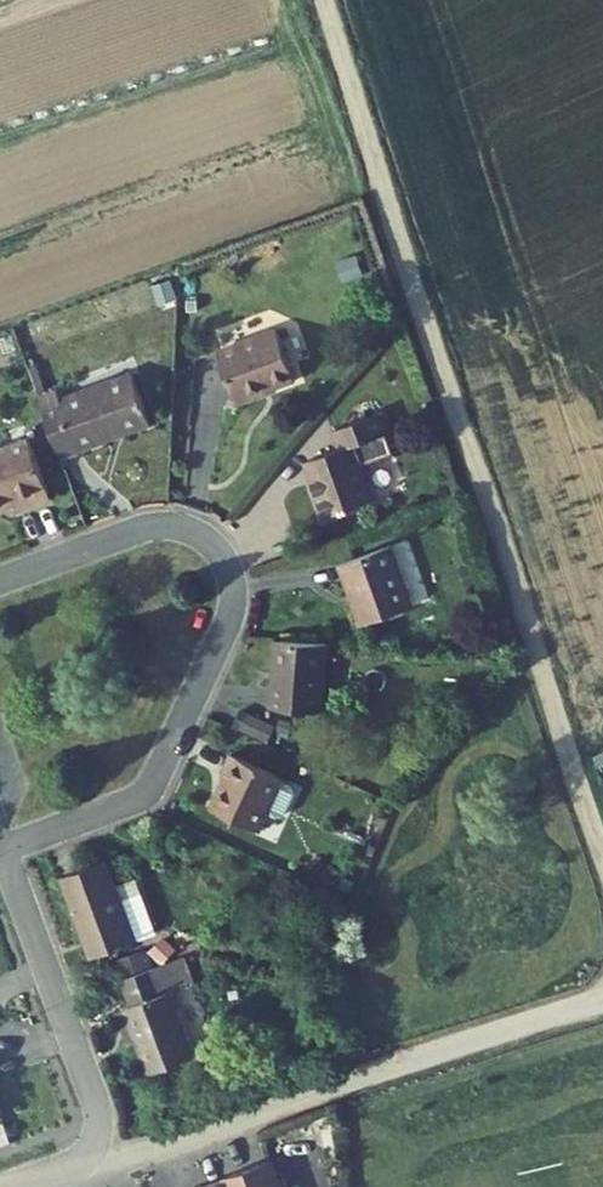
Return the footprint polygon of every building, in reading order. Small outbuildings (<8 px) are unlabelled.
[(172,280),(153,286),(159,304),(177,298),(172,280)] [(296,378),(278,330),(220,351),(238,402),(265,393),(264,390),(296,378)] [(37,364),(29,367),(39,393),(47,390),(37,364)] [(58,391),(41,398),(62,455),(150,422),(132,374),(61,400),(58,391)] [(327,517),(373,500),(361,467),(354,446),(388,434),(380,413),(333,430),(340,449),(309,460),(317,483),(315,483),(327,517)] [(0,449),(0,504),(12,500),(15,510),(51,497),(30,438),(0,449)] [(390,546),(341,564),(363,624),(372,621),(404,610),(412,607),(390,546)] [(404,610),(372,621),(373,624),(406,613),(404,610)] [(328,644),(277,639),(271,706),(322,711),(328,644)] [(273,726),(242,711),(234,728),(265,743),(273,726)] [(293,721),(280,718),(278,732),(291,734),(293,721)] [(212,808),(259,830),(283,779),(236,757),(231,754),(223,772),(228,774),(212,808)] [(336,830),(344,833),(348,824),(341,820),(336,830)] [(318,878),(326,867),(317,860),(309,871),(318,878)] [(91,958),(135,942),(134,939),(116,887),(106,861),(62,877),(91,958)] [(155,932),(136,880),(116,887),(134,939),(155,932)] [(164,938),(151,951),(163,962),(175,949),(164,938)] [(147,950),(116,961),(122,977),(152,966),(147,950)] [(165,994),(172,991),(194,984),(184,957),(155,967),(165,994)] [(148,1075),(196,1057),(172,991),(165,994),(155,967),(121,980),(131,1006),(124,1009),(148,1075)] [(336,984),(310,978),(307,990),(334,995),(336,984)] [(227,1177),(228,1182),(214,1186),(278,1186),(270,1162),(227,1177)]
